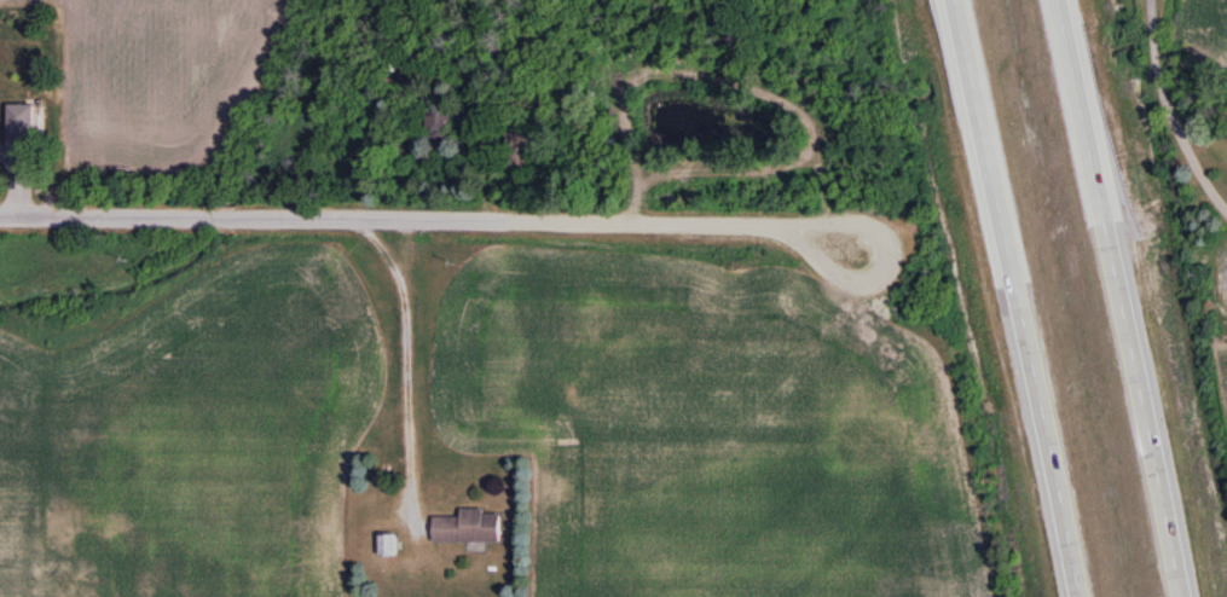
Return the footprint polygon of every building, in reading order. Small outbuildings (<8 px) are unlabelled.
[(34,146),(34,105),(7,105),(7,117),(0,117),(0,146),(34,146)] [(451,106),(427,106),(427,146),(451,146),(451,106)] [(535,169),(535,133),(507,133),(507,169),(535,169)] [(460,518),(433,517),(433,543),(500,543),(501,511),(460,511),(460,518)]
